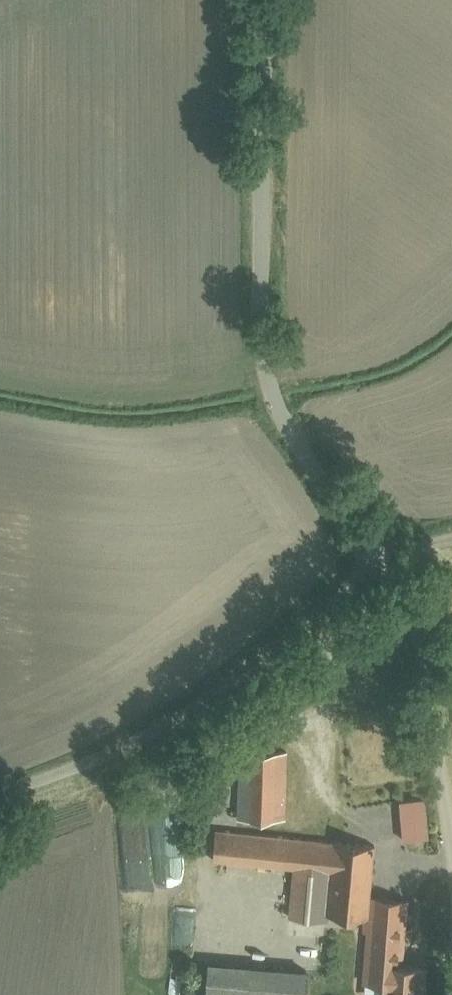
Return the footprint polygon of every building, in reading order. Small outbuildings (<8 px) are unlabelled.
[(240,754),(238,819),(288,821),(290,755),(240,754)] [(405,805),(408,841),(432,839),(430,803),(405,805)] [(217,862),(297,870),(292,920),(332,924),(333,916),(372,920),(374,898),(380,844),(220,827),(217,862)] [(409,965),(415,902),(374,898),(372,920),(365,985),(385,987),(384,994),(430,994),(432,968),(409,965)] [(210,994),(310,994),(312,971),(212,963),(210,994)]
